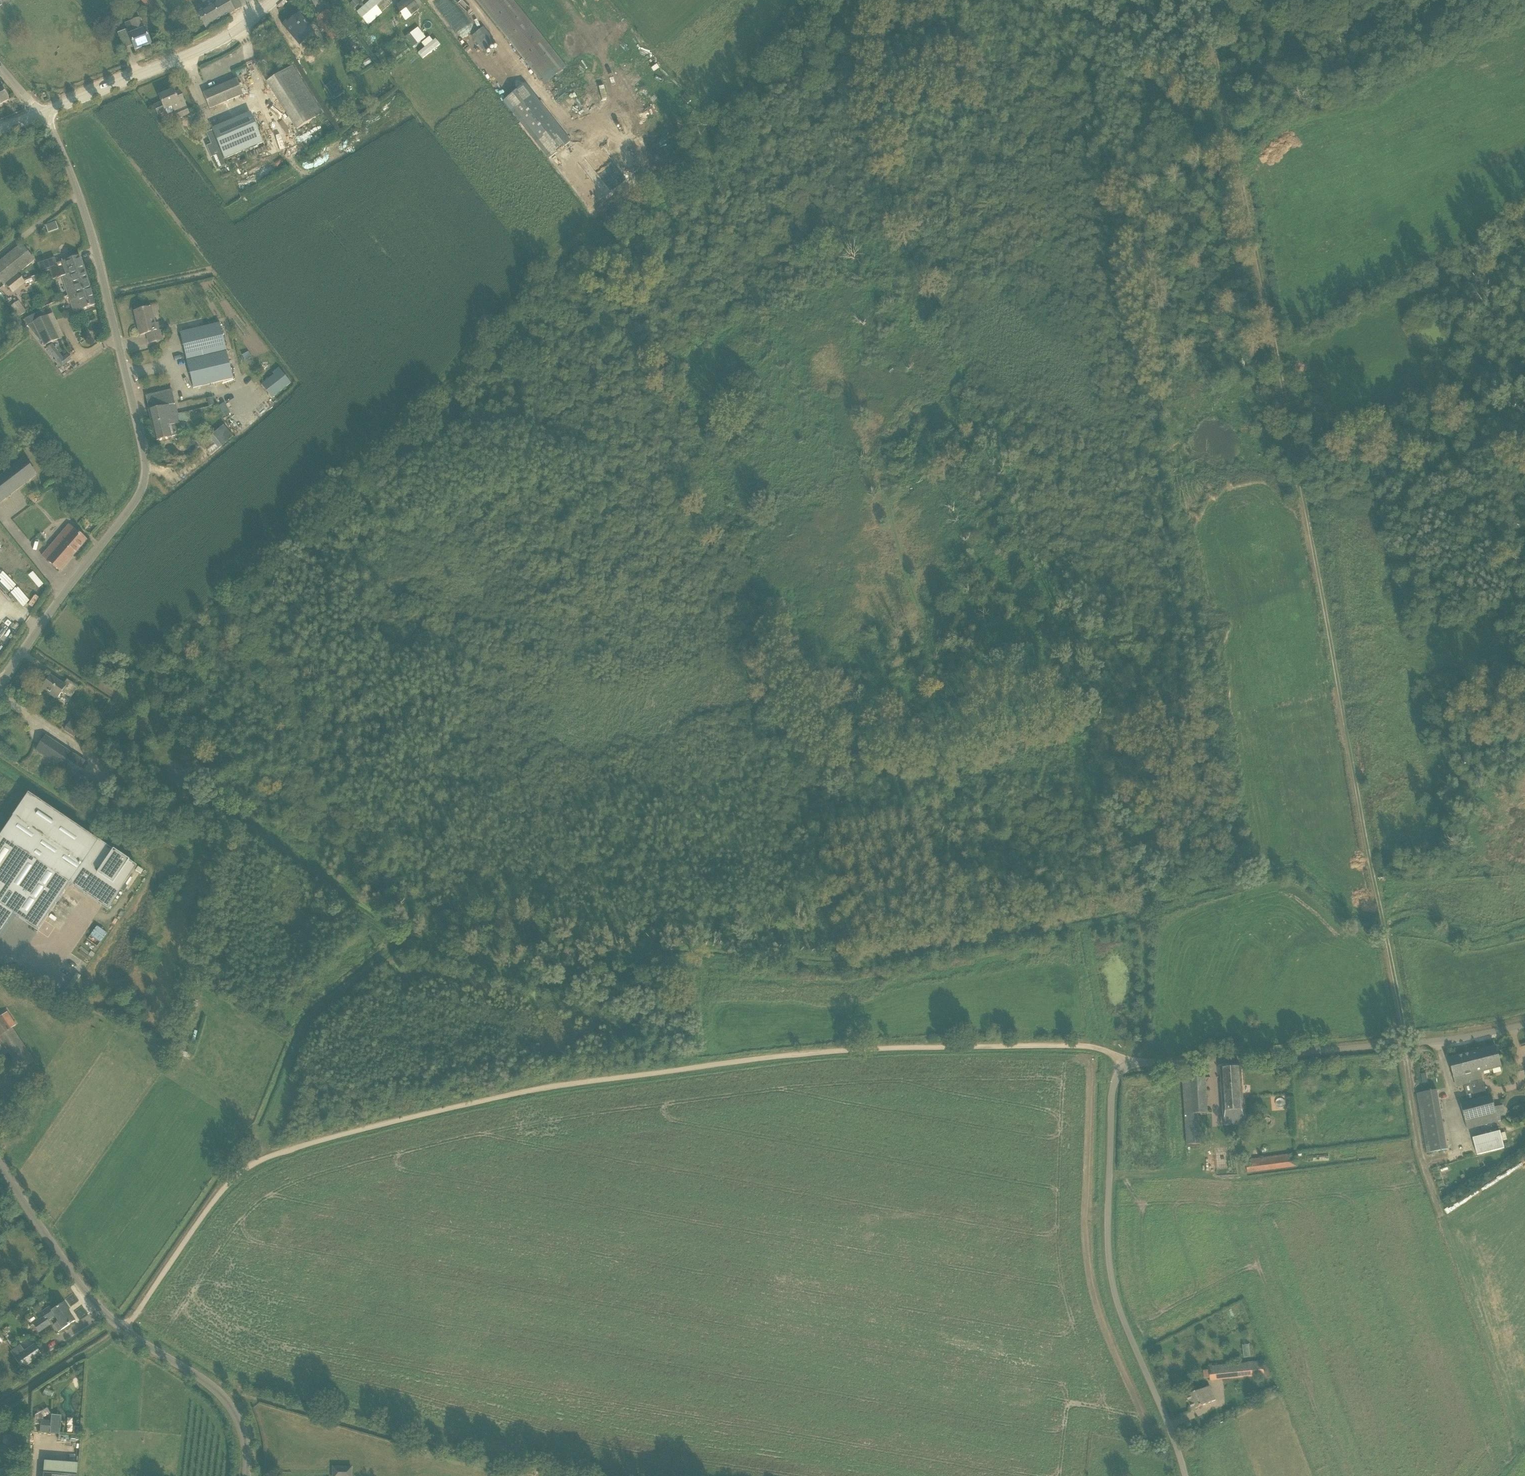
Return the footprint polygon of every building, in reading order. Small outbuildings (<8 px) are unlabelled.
[(150,14),(158,8),(153,0),(141,0),(150,14)] [(206,28),(235,11),(234,11),(242,7),(237,0),(206,0),(203,2),(207,8),(197,13),(206,28)] [(364,7),(359,11),(369,23),(393,3),(391,0),(372,0),(364,7)] [(395,7),(405,21),(420,9),(412,0),(404,0),(395,7)] [(579,136),(602,118),(507,0),(471,0),(579,136)] [(343,30),(327,10),(315,20),(332,40),(343,30)] [(289,32),(290,31),(296,38),(300,43),(313,32),(308,27),(309,27),(298,15),(291,21),(289,20),(283,25),(289,32)] [(129,35),(135,50),(151,43),(145,29),(144,30),(139,18),(130,21),(135,33),(129,35)] [(496,44),(483,27),(471,36),(484,53),(496,44)] [(409,34),(405,37),(413,47),(417,44),(409,34)] [(298,129),(310,122),(322,114),(292,66),(267,82),(297,129),(298,129)] [(243,94),(237,79),(203,93),(210,108),(243,94)] [(513,114),(547,159),(570,142),(526,84),(503,102),(513,114)] [(9,100),(1,85),(0,86),(0,85),(0,104),(9,100)] [(167,112),(166,109),(172,106),(174,112),(173,112),(176,119),(189,114),(180,93),(175,95),(174,90),(159,97),(162,102),(154,106),(159,116),(167,112)] [(263,143),(253,118),(250,112),(212,129),(214,134),(224,159),(263,143)] [(48,232),(59,228),(56,221),(46,224),(48,232)] [(19,273),(35,260),(21,244),(0,261),(0,280),(4,285),(19,273)] [(53,280),(61,277),(70,274),(71,277),(85,272),(80,256),(61,262),(57,264),(55,258),(38,264),(41,273),(49,270),(50,271),(53,280)] [(91,287),(85,272),(71,277),(70,274),(61,277),(63,282),(68,296),(76,293),(91,287)] [(5,284),(12,292),(25,281),(18,273),(5,284)] [(76,293),(68,296),(69,301),(70,301),(74,312),(82,309),(96,304),(91,287),(76,293)] [(19,315),(25,310),(18,301),(12,306),(19,315)] [(151,308),(135,312),(140,335),(147,334),(149,343),(162,340),(158,323),(155,324),(151,308)] [(44,346),(64,337),(59,326),(54,329),(48,315),(43,318),(42,315),(43,314),(42,311),(25,318),(28,326),(40,341),(42,340),(44,346)] [(224,342),(220,323),(180,332),(185,352),(224,342)] [(61,367),(72,359),(67,353),(63,356),(52,342),(46,347),(61,367)] [(224,342),(185,352),(193,388),(233,379),(224,342)] [(280,370),(261,384),(272,398),(291,383),(280,370)] [(172,390),(146,396),(152,424),(167,420),(166,417),(178,414),(172,390)] [(180,423),(179,422),(190,419),(188,411),(178,414),(166,417),(167,420),(152,424),(156,441),(172,438),(172,436),(179,435),(176,424),(180,423)] [(223,425),(212,434),(222,446),(233,437),(223,425)] [(0,477),(0,493),(4,499),(36,474),(24,459),(0,477)] [(42,556),(60,571),(87,540),(74,529),(74,530),(69,525),(60,536),(42,556)] [(51,693),(50,694),(57,699),(61,693),(63,693),(71,698),(74,692),(51,676),(43,688),(51,693)] [(79,730),(68,723),(64,730),(74,737),(79,730)] [(73,780),(84,787),(82,790),(87,793),(94,783),(78,773),(85,761),(76,755),(75,755),(46,736),(36,750),(66,770),(65,771),(75,777),(73,780)] [(144,766),(139,770),(146,778),(151,774),(144,766)] [(16,916),(38,931),(70,884),(107,910),(137,867),(28,793),(0,836),(0,905),(16,916)] [(16,917),(16,916),(0,905),(0,936),(14,915),(16,917)] [(12,1028),(16,1025),(7,1011),(0,1016),(0,1036),(0,1039),(21,1070),(34,1061),(12,1028)] [(1501,1066),(1496,1047),(1471,1054),(1473,1062),(1468,1063),(1470,1071),(1468,1072),(1471,1083),(1483,1080),(1481,1072),(1501,1066)] [(1473,1062),(1471,1054),(1450,1059),(1457,1087),(1471,1083),(1468,1072),(1470,1071),(1468,1063),(1473,1062)] [(1245,1124),(1241,1067),(1221,1068),(1225,1126),(1245,1124)] [(1206,1077),(1183,1079),(1186,1122),(1200,1122),(1199,1114),(1208,1113),(1206,1077)] [(1473,1091),(1475,1100),(1488,1097),(1485,1088),(1473,1091)] [(1448,1149),(1438,1090),(1417,1094),(1427,1153),(1448,1149)] [(1492,1096),(1488,1097),(1475,1100),(1461,1104),(1467,1129),(1498,1121),(1492,1096)] [(1493,1126),(1482,1129),(1483,1134),(1495,1131),(1493,1126)] [(1505,1148),(1500,1131),(1473,1138),(1477,1155),(1505,1148)] [(1297,1166),(1296,1154),(1246,1160),(1248,1172),(1297,1166)] [(64,1328),(75,1321),(63,1304),(53,1311),(50,1307),(41,1313),(44,1317),(34,1324),(39,1332),(50,1325),(48,1321),(55,1316),(64,1328)] [(22,1368),(42,1355),(35,1345),(15,1359),(22,1368)] [(1264,1374),(1264,1370),(1263,1362),(1249,1363),(1248,1363),(1249,1375),(1264,1374)] [(1231,1377),(1243,1376),(1242,1364),(1222,1366),(1223,1378),(1231,1377)] [(1210,1386),(1188,1396),(1194,1410),(1216,1400),(1210,1386)] [(51,1421),(42,1420),(41,1420),(40,1432),(50,1433),(51,1421)] [(22,1438),(20,1432),(11,1436),(13,1441),(22,1438)] [(332,1466),(332,1475),(352,1475),(352,1466),(332,1466)]
